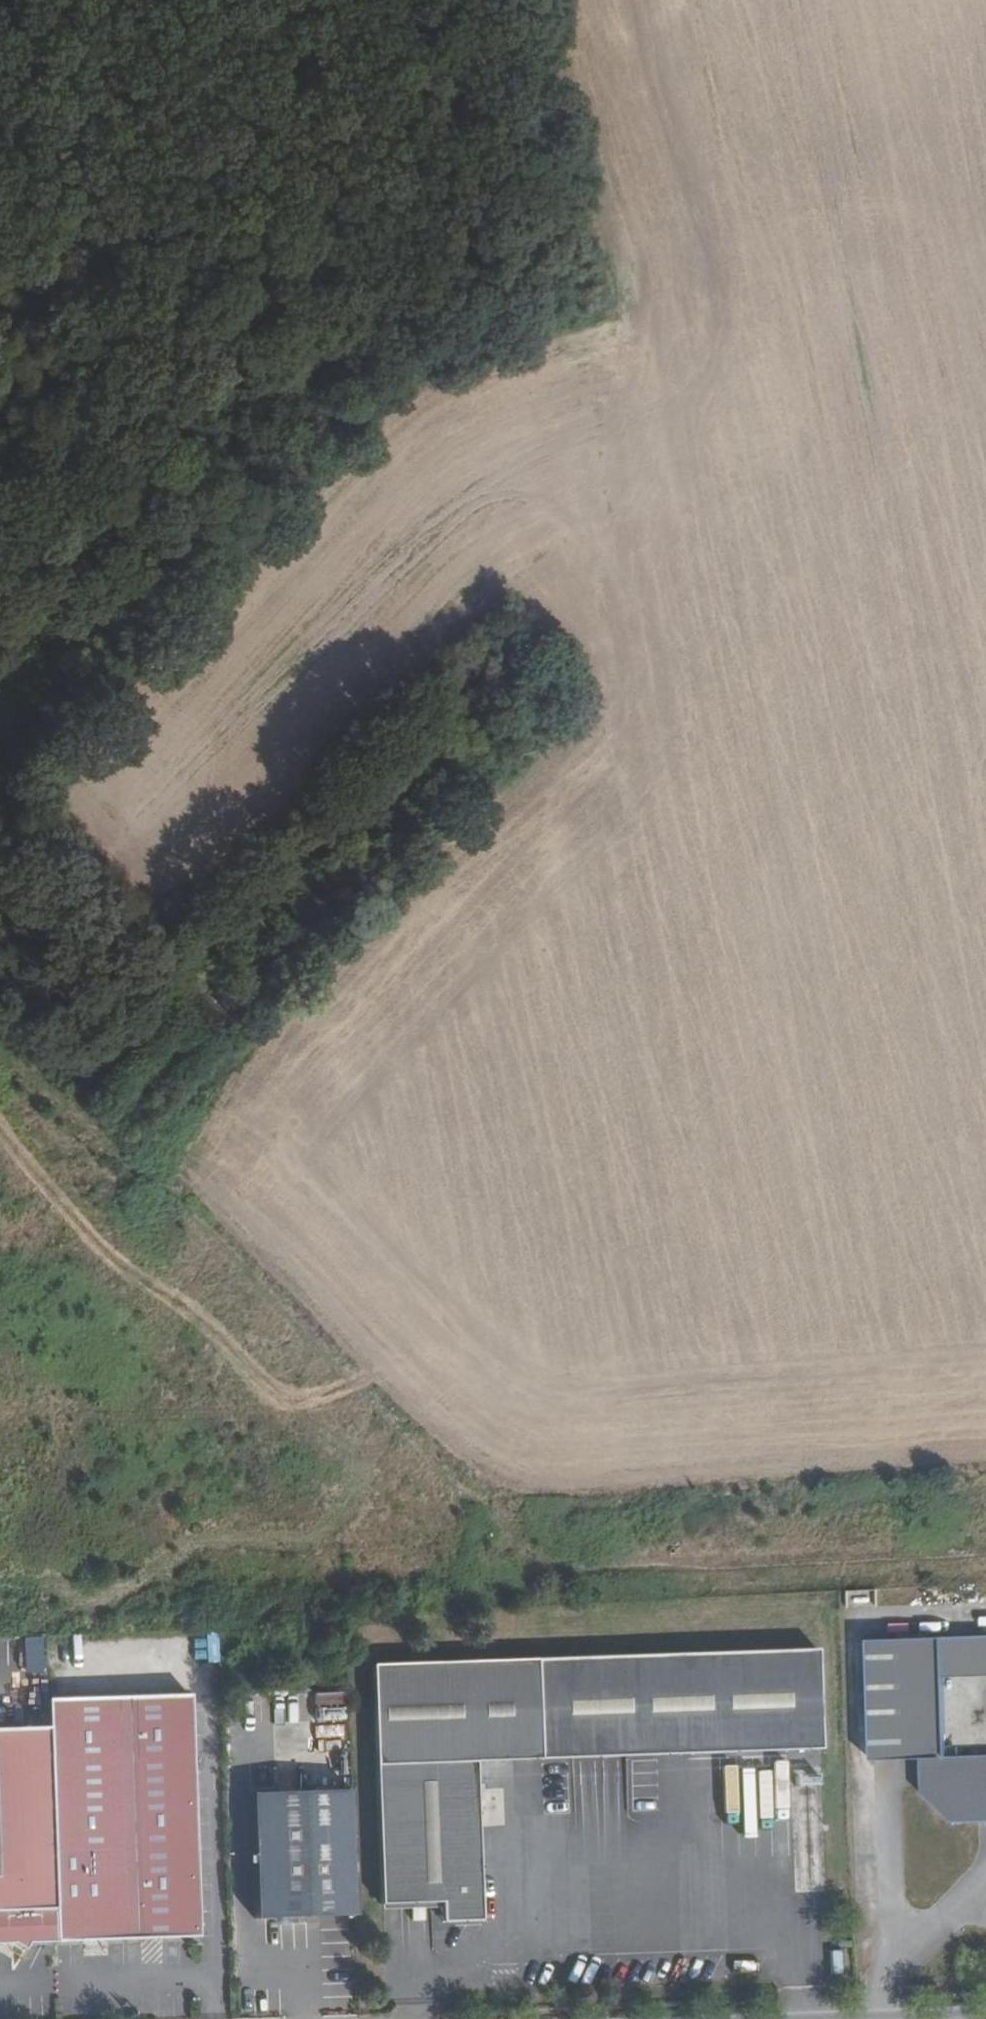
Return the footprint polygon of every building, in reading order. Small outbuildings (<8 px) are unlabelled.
[(942,1636),(943,1677),(985,1676),(985,1634),(942,1636)] [(871,1759),(921,1757),(946,1756),(943,1677),(942,1636),(867,1638),(871,1759)] [(26,1672),(45,1672),(44,1637),(25,1638),(26,1672)] [(442,1922),(480,1921),(476,1761),(819,1750),(814,1647),(373,1663),(380,1903),(441,1902),(442,1922)] [(48,1729),(0,1730),(0,1943),(9,1943),(21,1953),(24,1943),(55,1941),(196,1936),(187,1694),(47,1699),(48,1729)] [(354,1918),(349,1742),(247,1745),(252,1920),(354,1918)] [(946,1756),(921,1757),(922,1792),(954,1821),(985,1820),(985,1755),(946,1756)] [(0,1943),(0,1948),(17,1962),(21,1953),(9,1943),(0,1943)]
